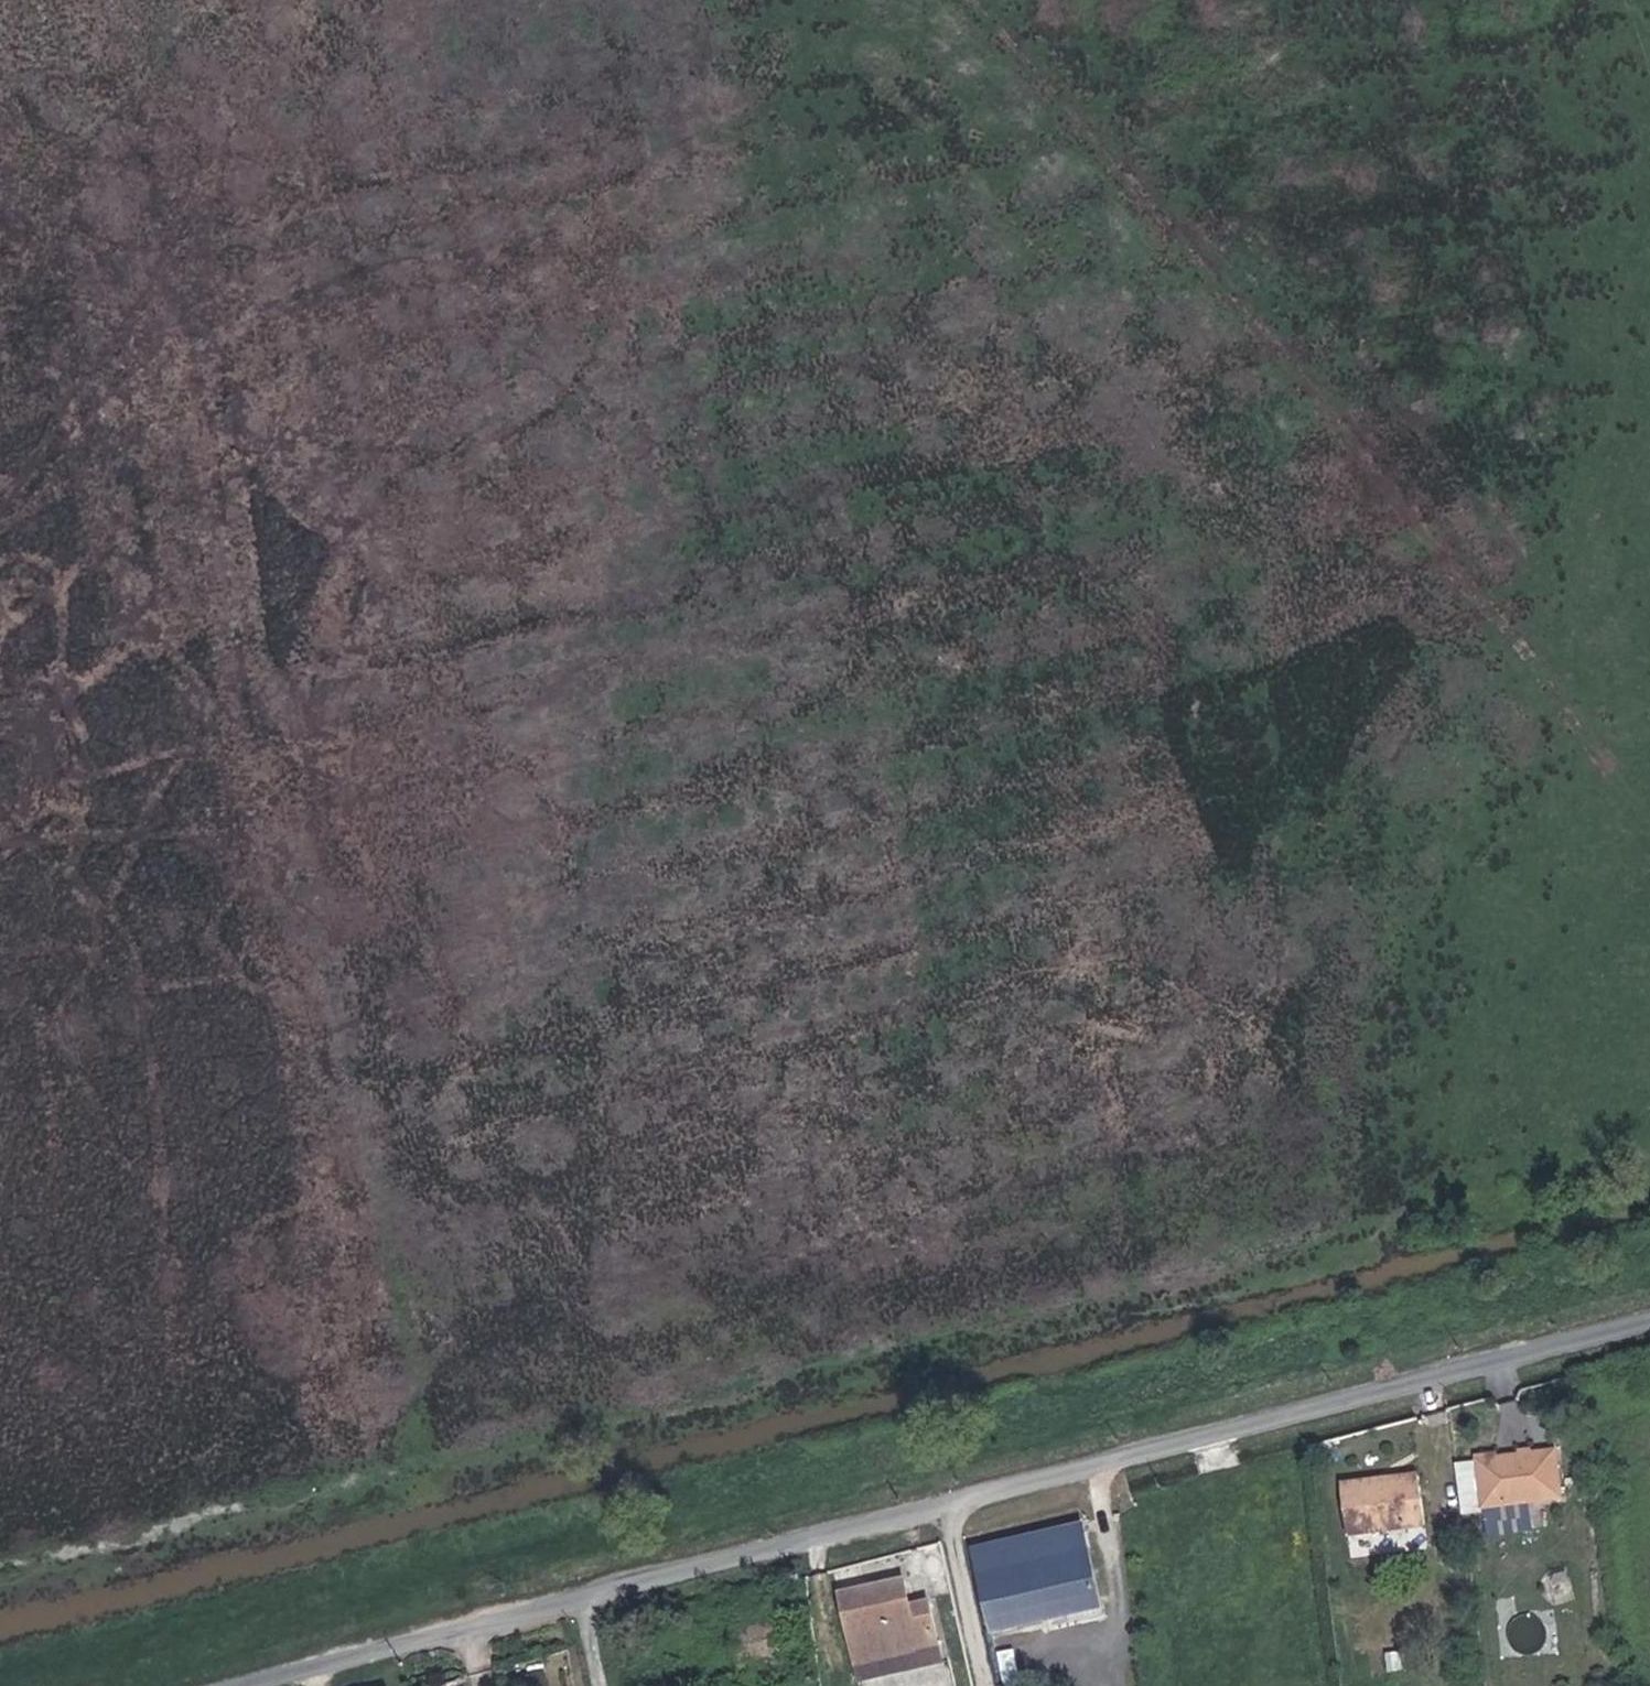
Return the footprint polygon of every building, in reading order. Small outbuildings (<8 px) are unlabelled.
[(1574,1499),(1567,1451),(1489,1462),(1495,1509),(1574,1499)] [(1433,1519),(1427,1472),(1347,1484),(1353,1532),(1433,1519)] [(1091,1591),(1073,1518),(958,1547),(976,1617),(1091,1591)] [(855,1669),(933,1647),(922,1594),(908,1597),(906,1587),(840,1604),(855,1669)] [(725,1621),(729,1647),(733,1681),(777,1675),(770,1616),(725,1621)]
